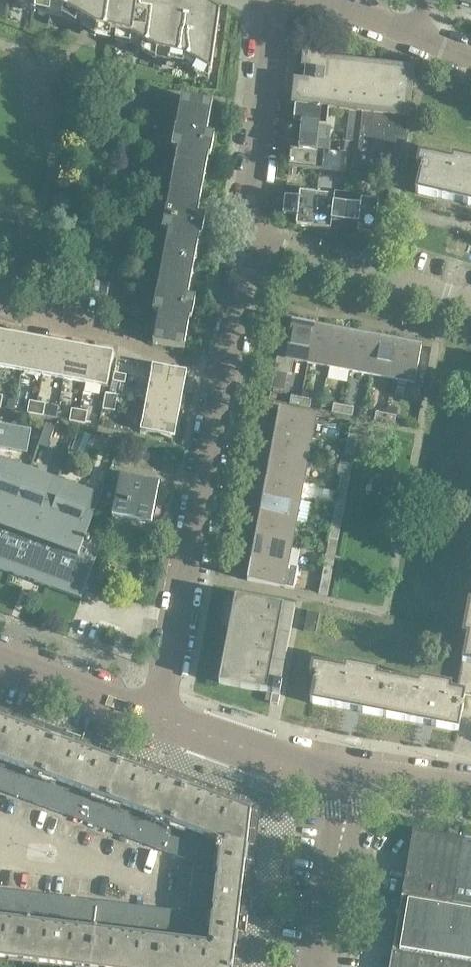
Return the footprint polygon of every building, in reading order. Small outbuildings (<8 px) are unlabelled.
[(37,5),(62,10),(95,30),(130,37),(156,52),(183,58),(210,73),(219,14),(195,0),(28,0),(37,5)] [(409,117),(413,71),(413,67),(326,58),(327,46),(303,43),(302,54),(301,67),(305,68),(304,80),(294,79),(291,105),(295,105),(328,108),(349,110),(357,111),(355,127),(354,142),(353,146),(352,156),(351,167),(395,171),(408,117),(409,117)] [(175,129),(173,139),(212,146),(214,136),(206,134),(212,104),(182,98),(176,128),(175,129)] [(328,108),(295,105),(293,122),(301,123),(299,136),(329,139),(331,126),(326,126),(328,108)] [(355,127),(357,111),(349,110),(349,111),(347,126),(355,127)] [(354,142),(355,127),(347,126),(345,141),(354,142)] [(290,149),(288,167),(319,171),(322,171),(323,152),(328,153),(329,139),(299,136),(298,150),(290,149)] [(178,150),(172,182),(202,188),(208,156),(210,156),(212,146),(173,139),(172,149),(178,150)] [(415,193),(470,206),(470,166),(424,155),(415,193)] [(328,172),(322,171),(319,171),(318,178),(327,180),(328,172)] [(166,210),(164,221),(203,227),(204,217),(197,216),(202,188),(172,182),(167,210),(166,210)] [(286,186),(283,216),(297,218),(296,226),(313,227),(316,194),(299,192),(299,187),(286,186)] [(316,194),(313,227),(330,229),(331,221),(344,223),(347,193),(335,191),(334,196),(316,194)] [(347,193),(344,223),(358,224),(357,232),(374,234),(378,200),(360,199),(360,194),(347,193)] [(168,231),(163,262),(193,267),(199,237),(201,237),(203,227),(164,221),(162,230),(168,231)] [(157,291),(155,302),(193,309),(195,299),(187,298),(193,267),(163,262),(157,291)] [(74,278),(72,288),(87,291),(89,281),(74,278)] [(89,281),(87,291),(98,294),(100,283),(89,281)] [(98,294),(98,296),(114,299),(116,285),(100,282),(100,283),(98,294)] [(159,313),(153,344),(184,350),(189,319),(191,319),(193,309),(155,302),(153,312),(159,313)] [(292,322),(287,348),(278,346),(273,372),(290,375),(293,361),(308,364),(315,327),(292,322)] [(315,327),(308,364),(329,368),(337,331),(315,327)] [(337,331),(329,368),(351,372),(358,335),(337,331)] [(0,364),(0,367),(20,371),(27,336),(6,332),(0,364)] [(358,335),(351,372),(373,376),(377,353),(379,339),(358,335)] [(27,336),(20,371),(43,375),(50,340),(27,336)] [(377,353),(373,376),(393,379),(400,343),(379,339),(377,353)] [(50,340),(43,375),(62,378),(69,344),(50,340)] [(400,343),(393,379),(414,383),(421,347),(400,343)] [(69,344),(62,378),(83,382),(90,348),(69,344)] [(90,348),(83,382),(106,387),(113,352),(90,348)] [(152,365),(148,386),(182,393),(186,371),(152,365)] [(112,380),(124,382),(126,375),(114,372),(112,380)] [(148,386),(144,409),(178,416),(182,393),(148,386)] [(117,395),(105,393),(103,400),(115,403),(117,395)] [(301,397),(290,396),(289,405),(299,407),(301,397)] [(311,399),(301,397),(299,407),(309,409),(311,399)] [(115,403),(103,400),(102,408),(114,411),(115,403)] [(36,402),(29,401),(26,413),(34,414),(36,402)] [(44,404),(36,402),(34,414),(42,416),(44,404)] [(56,418),(58,406),(45,404),(42,416),(56,418)] [(343,405),(333,404),(331,413),(341,415),(343,405)] [(353,407),(343,405),(341,415),(352,417),(353,407)] [(280,408),(275,431),(312,438),(316,415),(280,408)] [(79,410),(71,409),(69,420),(77,422),(79,410)] [(144,409),(140,430),(174,436),(178,416),(144,409)] [(87,412),(79,410),(77,422),(85,423),(87,412)] [(385,414),(375,412),(373,421),(384,423),(385,414)] [(396,416),(385,414),(384,423),(394,425),(396,416)] [(0,456),(18,463),(23,451),(27,452),(31,429),(0,423),(0,457),(0,456)] [(50,438),(55,424),(46,423),(41,435),(50,438)] [(275,431),(271,452),(308,459),(312,438),(275,431)] [(357,436),(348,434),(346,444),(355,446),(357,436)] [(355,446),(346,444),(344,455),(353,456),(355,446)] [(271,452),(267,475),(304,481),(308,459),(271,452)] [(48,586),(50,579),(83,591),(101,543),(92,540),(90,546),(83,543),(98,502),(114,505),(112,516),(151,524),(158,481),(120,474),(117,488),(87,483),(85,488),(18,463),(0,456),(0,457),(0,569),(48,586)] [(267,475),(263,496),(300,503),(304,481),(267,475)] [(349,478),(340,477),(338,487),(347,489),(349,478)] [(347,489),(338,487),(336,497),(345,499),(347,489)] [(263,496),(259,517),(296,524),(300,503),(263,496)] [(259,517),(255,538),(292,545),(296,524),(259,517)] [(341,521),(332,519),(330,529),(339,531),(341,521)] [(339,531),(330,529),(328,539),(337,541),(339,531)] [(255,538),(251,560),(288,567),(292,545),(255,538)] [(251,560),(248,580),(295,589),(298,569),(288,567),(251,560)] [(333,563),(324,561),(322,574),(331,575),(333,563)] [(331,575),(322,574),(318,594),(327,596),(331,575)] [(283,606),(235,597),(218,683),(266,692),(265,700),(270,701),(270,703),(278,705),(295,609),(283,606)] [(319,614),(307,611),(303,631),(315,633),(319,614)] [(456,691),(464,694),(470,695),(470,657),(463,655),(456,691)] [(391,679),(329,667),(317,664),(316,665),(312,664),(310,676),(315,677),(310,702),(384,716),(391,679)] [(391,679),(384,716),(458,731),(464,694),(456,691),(391,679)] [(1,790),(24,727),(0,718),(0,790),(1,790)] [(24,727),(1,790),(33,802),(56,739),(24,727)] [(56,739),(33,802),(65,814),(88,751),(56,739)] [(88,751),(65,814),(97,826),(121,763),(88,751)] [(121,763),(97,826),(130,838),(153,775),(121,763)] [(153,775),(130,838),(162,850),(185,787),(153,775)] [(185,787),(162,850),(194,862),(202,839),(217,798),(185,787)] [(217,798),(202,839),(246,844),(250,811),(217,798)] [(413,831),(403,895),(454,903),(465,839),(413,831)] [(177,887),(191,889),(240,895),(246,844),(202,839),(194,862),(193,867),(179,866),(177,887)] [(454,903),(470,906),(470,841),(465,839),(454,903)] [(191,889),(188,912),(200,942),(234,946),(240,895),(191,889)] [(24,961),(32,894),(0,890),(0,958),(24,961)] [(32,894),(24,961),(58,965),(66,898),(32,894)] [(393,953),(470,966),(470,906),(454,903),(403,895),(393,953)] [(58,965),(77,966),(93,966),(101,902),(66,898),(58,965)] [(93,966),(127,966),(135,906),(101,902),(93,966)] [(127,966),(162,966),(169,910),(135,906),(127,966)] [(162,966),(231,966),(234,946),(200,942),(188,912),(169,910),(162,966)] [(393,953),(391,966),(470,966),(393,953)]
